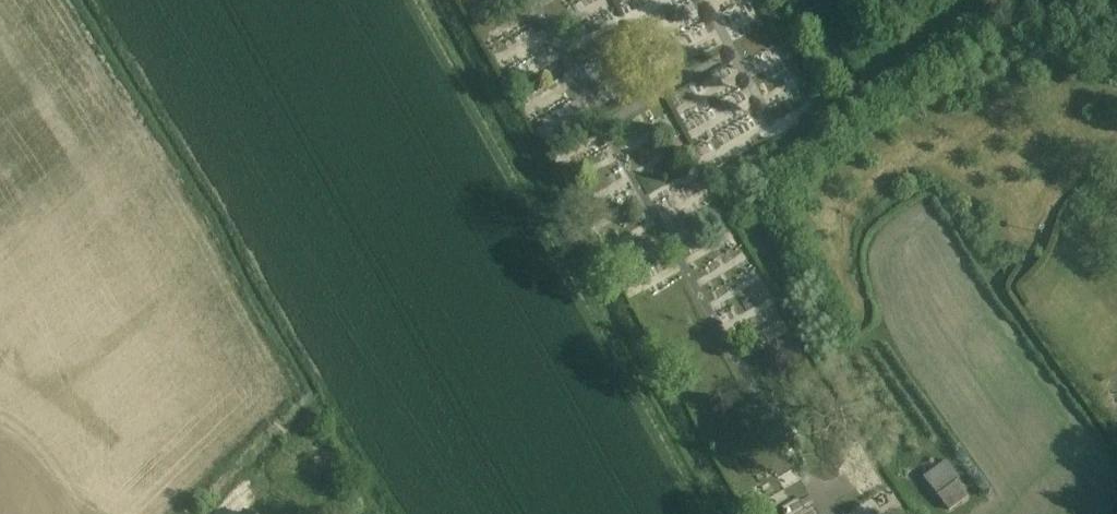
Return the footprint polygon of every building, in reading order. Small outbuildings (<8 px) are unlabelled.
[(947,459),(924,476),(951,512),(974,495),(947,459)]
